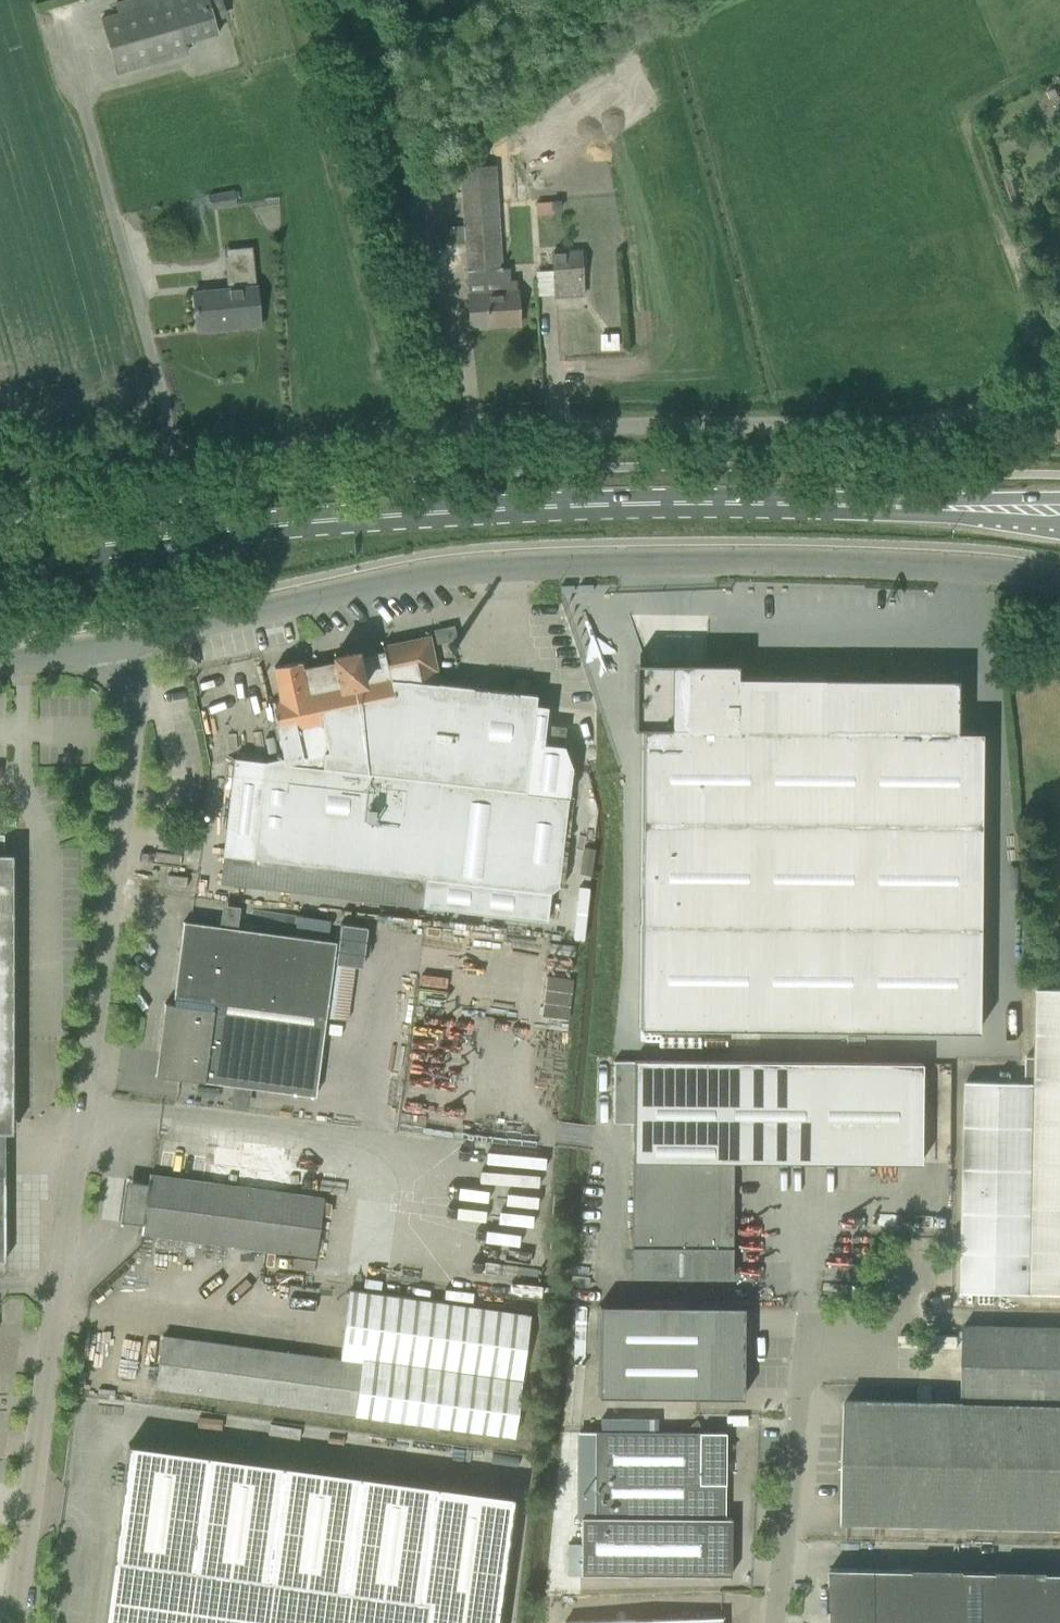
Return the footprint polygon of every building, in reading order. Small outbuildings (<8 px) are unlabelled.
[(100,19),(116,73),(187,53),(185,44),(217,36),(211,16),(207,0),(166,0),(100,19)] [(211,16),(224,12),(221,0),(207,0),(211,16)] [(461,169),(463,205),(469,293),(468,293),(469,324),(495,322),(496,326),(518,325),(517,303),(516,281),(509,281),(509,270),(501,271),(494,167),(461,169)] [(1015,170),(1004,173),(1014,203),(1025,200),(1015,170)] [(1059,216),(1059,190),(1051,193),(1059,216)] [(235,191),(222,193),(225,208),(237,206),(235,191)] [(550,251),(552,296),(584,295),(582,249),(550,251)] [(223,324),(224,330),(260,327),(258,305),(252,254),(225,256),(228,289),(193,292),(196,327),(223,324)] [(534,705),(536,694),(439,684),(429,636),(382,646),(383,651),(357,656),(357,652),(333,657),(334,662),(300,668),(299,661),(274,667),(280,699),(271,701),(282,758),(264,761),(233,758),(222,855),(219,884),(422,906),(545,921),(549,893),(557,894),(571,767),(564,745),(542,744),(546,706),(534,705)] [(633,663),(633,729),(642,729),(639,1028),(977,1031),(980,732),(956,731),(957,679),(737,676),(737,664),(706,663),(633,663)] [(166,886),(186,888),(187,877),(167,875),(166,886)] [(224,902),(222,922),(239,924),(241,903),(224,902)] [(348,1018),(358,948),(375,950),(379,923),(342,918),(328,1015),(348,1018)] [(158,1052),(155,1075),(163,1076),(249,1088),(315,1096),(335,942),(220,927),(221,927),(205,925),(183,922),(172,1004),(164,1003),(158,1052)] [(963,1250),(1032,1252),(1032,1293),(1059,1293),(1059,989),(1038,989),(1036,1057),(1026,1057),(1026,1083),(966,1081),(963,1250)] [(920,1163),(921,1065),(632,1062),(632,1060),(612,1060),(612,1122),(631,1122),(630,1277),(732,1278),(732,1161),(920,1163)] [(141,1234),(163,1237),(313,1257),(320,1197),(149,1174),(141,1234)] [(155,1388),(176,1391),(512,1436),(529,1314),(348,1290),(340,1359),(162,1335),(155,1388)] [(742,1398),(742,1342),(743,1342),(743,1306),(598,1304),(597,1397),(695,1398),(695,1397),(742,1398)] [(964,1325),(963,1402),(846,1399),(843,1521),(1059,1526),(1059,1327),(964,1325)] [(580,1575),(730,1576),(731,1519),(724,1518),(725,1432),(593,1432),(593,1519),(581,1518),(580,1575)] [(513,1496),(127,1444),(103,1622),(496,1622),(513,1496)] [(831,1609),(831,1616),(877,1614),(876,1569),(830,1568),(830,1584),(828,1584),(829,1609),(831,1609)] [(877,1614),(877,1622),(941,1622),(940,1568),(915,1568),(915,1570),(876,1569),(877,1614)] [(940,1568),(941,1622),(983,1622),(981,1571),(965,1571),(965,1569),(940,1568)] [(981,1571),(983,1622),(1024,1622),(1023,1570),(998,1569),(998,1572),(981,1571)] [(1023,1570),(1024,1622),(1059,1622),(1059,1573),(1049,1573),(1049,1571),(1023,1570)] [(877,1614),(831,1616),(831,1622),(877,1622),(877,1614)]
